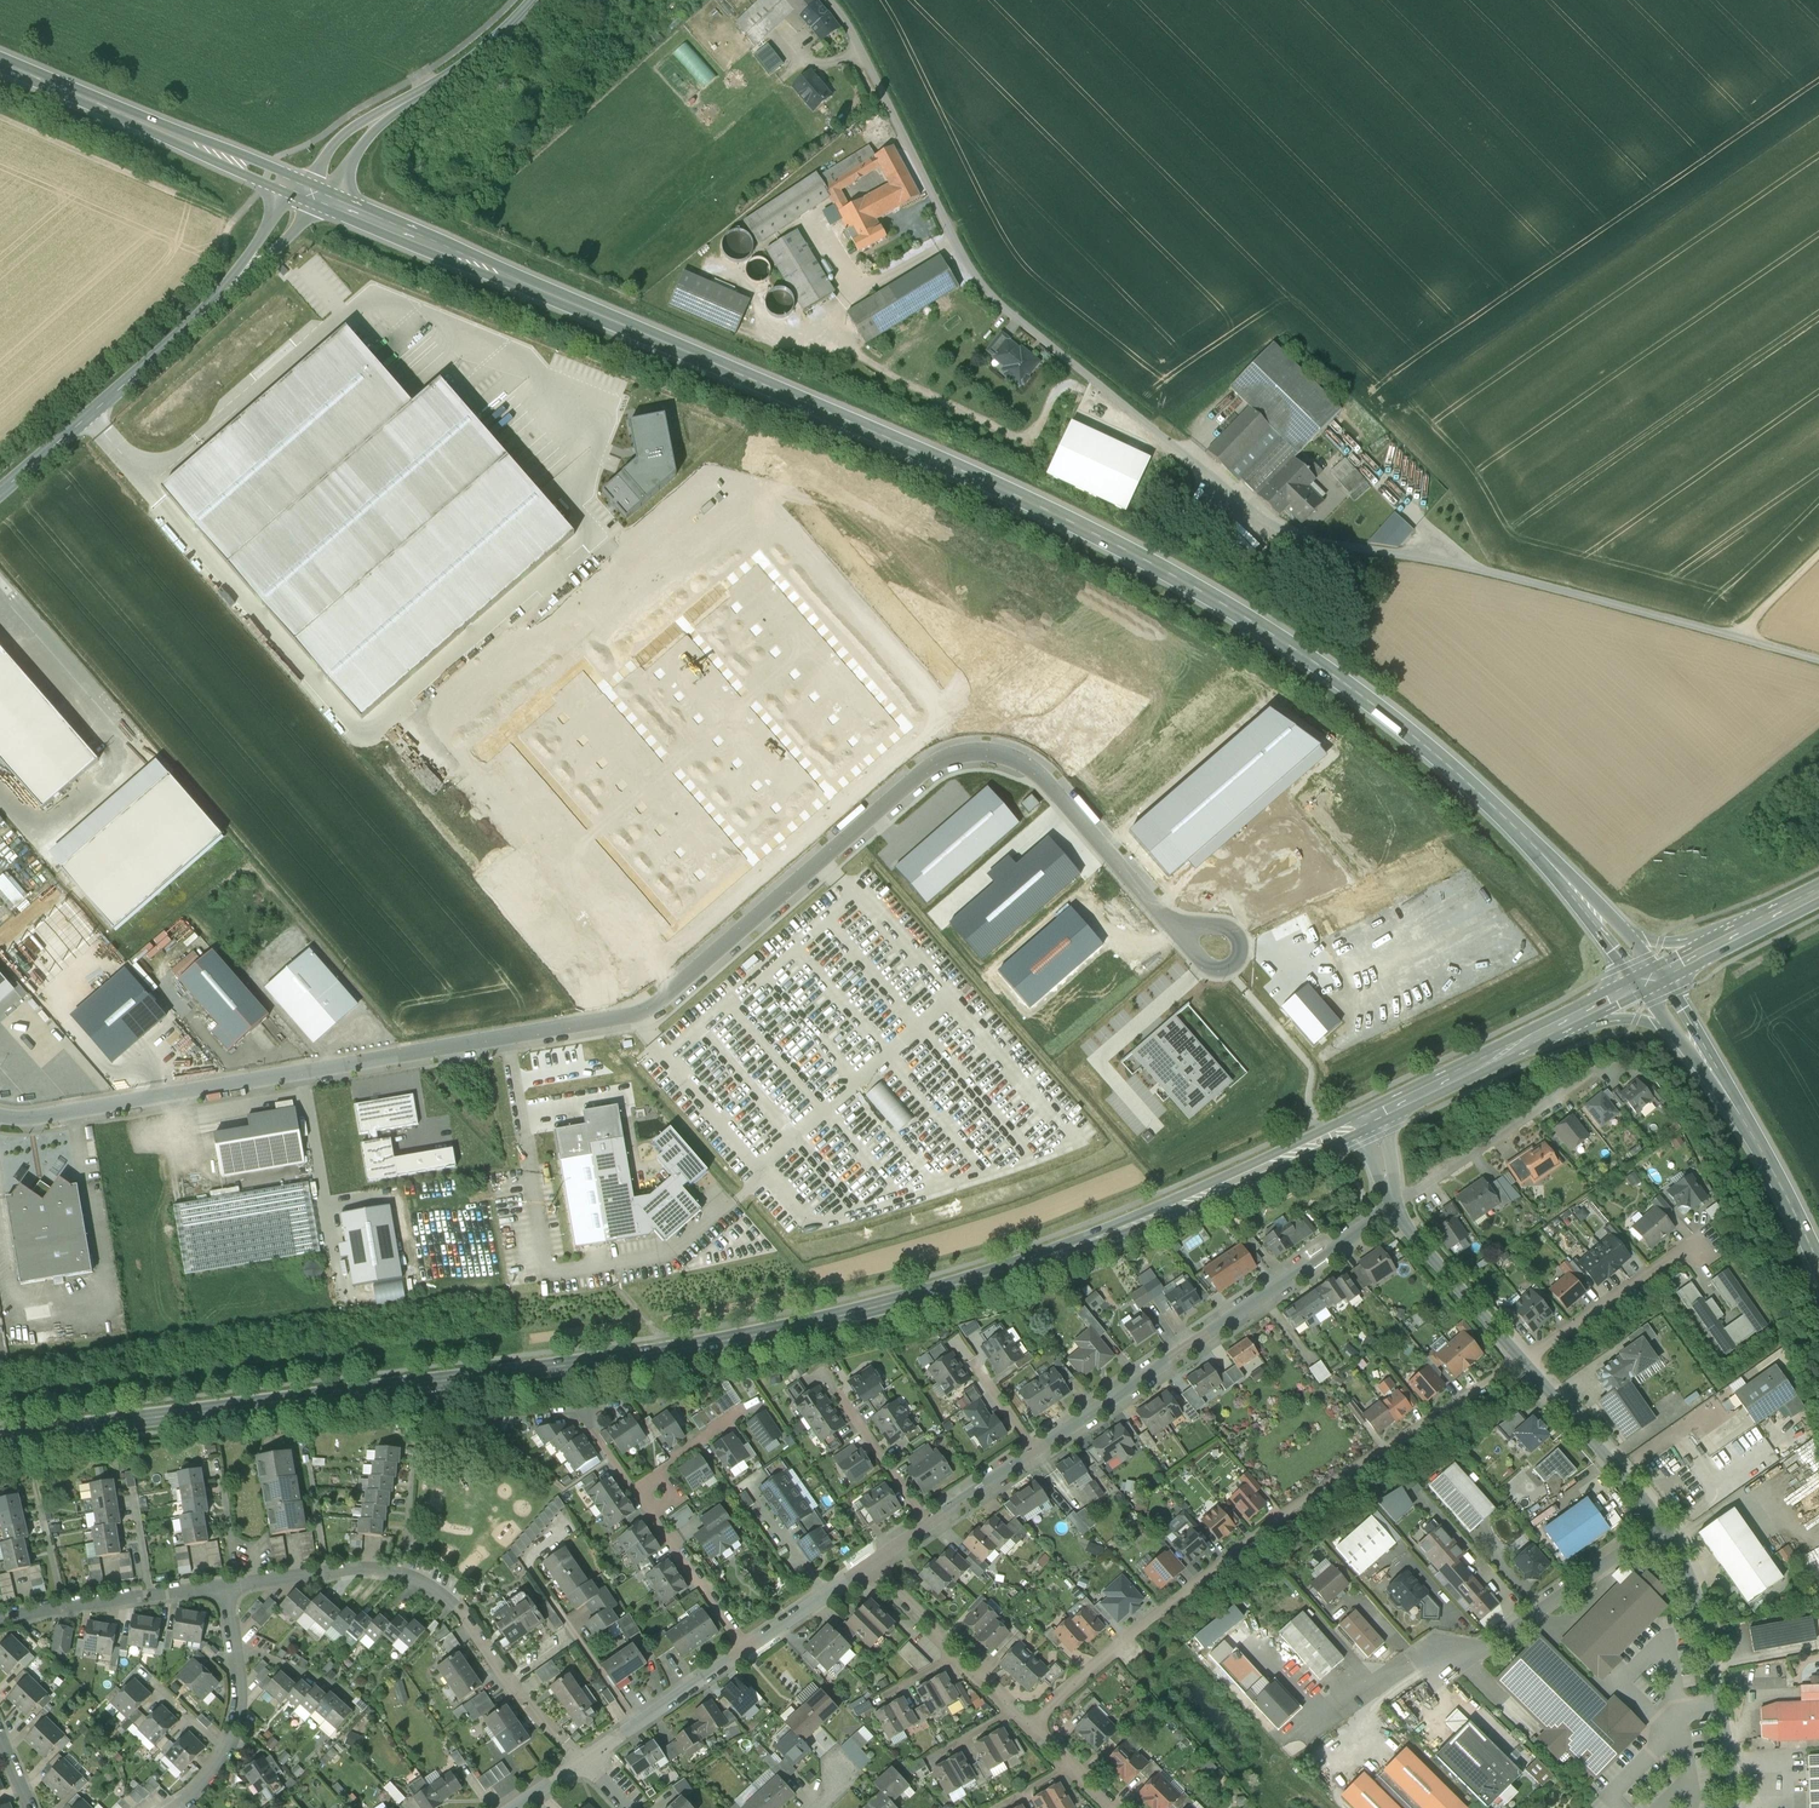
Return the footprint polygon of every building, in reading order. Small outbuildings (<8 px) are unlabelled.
[(736,23),(755,47),(793,10),(784,0),(761,0),(736,23)] [(814,0),(784,0),(793,10),(807,24),(822,42),(839,29),(829,15),(814,0)] [(704,87),(715,76),(685,42),(673,53),(704,87)] [(783,65),(768,45),(753,56),(769,76),(783,65)] [(811,71),(791,88),(813,113),(832,97),(811,71)] [(816,174),(743,222),(758,246),(829,199),(837,212),(848,206),(841,192),(879,169),(888,186),(869,195),(877,221),(919,196),(893,147),(875,157),(869,146),(818,177),(816,174)] [(848,206),(837,212),(858,254),(886,240),(877,221),(869,195),(848,206)] [(796,232),(765,251),(804,312),(834,293),(796,232)] [(940,258),(846,314),(866,345),(958,288),(940,258)] [(683,273),(669,307),(735,335),(750,301),(683,273)] [(346,327),(162,487),(361,715),(575,530),(438,373),(409,398),(346,327)] [(1001,333),(986,352),(1006,367),(1001,374),(1020,389),(1040,363),(1001,333)] [(1249,407),(1270,429),(1297,455),(1340,412),(1272,345),(1230,388),(1249,407)] [(1228,472),(1270,429),(1249,407),(1207,451),(1228,472)] [(602,494),(627,519),(677,477),(665,419),(630,425),(638,463),(602,494)] [(1071,422),(1045,476),(1125,513),(1150,459),(1071,422)] [(1256,496),(1293,459),(1297,455),(1270,429),(1228,472),(1238,483),(1240,481),(1256,496)] [(1278,517),(1286,509),(1307,488),(1311,484),(1315,480),(1306,472),(1293,459),(1256,496),(1278,517)] [(1345,459),(1329,472),(1348,494),(1364,480),(1345,459)] [(1314,465),(1306,472),(1315,480),(1322,472),(1314,465)] [(1314,485),(1311,484),(1307,488),(1320,500),(1325,496),(1314,485)] [(1307,488),(1286,509),(1301,525),(1323,503),(1320,500),(1307,488)] [(1394,515),(1369,543),(1397,548),(1412,531),(1394,515)] [(0,660),(0,761),(43,810),(98,762),(26,678),(29,676),(8,653),(6,655),(0,660)] [(51,854),(114,931),(222,836),(157,763),(51,854)] [(894,869),(926,906),(1019,825),(987,788),(894,869)] [(13,909),(27,897),(5,872),(0,876),(0,894),(13,909)] [(213,1035),(228,1051),(274,1010),(214,945),(179,978),(223,1026),(213,1035)] [(357,1006),(309,951),(265,989),(313,1044),(357,1006)] [(125,971),(71,1018),(112,1064),(166,1017),(125,971)] [(0,974),(0,1005),(15,991),(0,974)] [(1133,1052),(1189,1115),(1227,1082),(1171,1018),(1133,1052)] [(197,1067),(209,1059),(195,1040),(184,1048),(197,1067)] [(1637,1080),(1631,1084),(1632,1086),(1621,1095),(1627,1103),(1636,1114),(1653,1100),(1646,1091),(1637,1080)] [(1664,1101),(1652,1086),(1646,1091),(1653,1100),(1658,1106),(1664,1101)] [(1621,1095),(1617,1089),(1611,1094),(1621,1107),(1627,1103),(1621,1095)] [(1603,1093),(1586,1106),(1601,1125),(1618,1113),(1603,1093)] [(370,1143),(378,1142),(377,1132),(418,1125),(413,1096),(354,1106),(359,1135),(368,1134),(370,1143)] [(261,1127),(250,1129),(214,1135),(220,1171),(304,1157),(296,1109),(259,1115),(261,1127)] [(261,1127),(259,1115),(248,1117),(250,1129),(261,1127)] [(1571,1117),(1555,1130),(1571,1151),(1587,1138),(1571,1117)] [(708,1171),(670,1129),(653,1144),(662,1155),(656,1160),(671,1178),(681,1189),(682,1188),(688,1184),(690,1187),(708,1171)] [(635,1209),(634,1200),(623,1139),(589,1145),(606,1244),(648,1237),(654,1231),(635,1209)] [(378,1142),(370,1143),(361,1145),(368,1183),(397,1178),(394,1160),(391,1140),(378,1142)] [(1531,1149),(1518,1157),(1527,1169),(1523,1172),(1527,1179),(1537,1173),(1539,1176),(1547,1171),(1548,1173),(1559,1166),(1544,1144),(1533,1151),(1531,1149)] [(394,1160),(397,1178),(456,1168),(453,1150),(394,1160)] [(304,1157),(220,1171),(221,1179),(305,1165),(304,1157)] [(1518,1157),(1507,1165),(1520,1184),(1527,1179),(1523,1172),(1527,1169),(1518,1157)] [(1690,1177),(1668,1192),(1677,1206),(1679,1205),(1682,1207),(1686,1209),(1690,1207),(1692,1209),(1706,1199),(1690,1177)] [(681,1189),(671,1178),(650,1197),(634,1200),(635,1209),(654,1231),(664,1242),(701,1210),(682,1188),(681,1189)] [(52,1191),(44,1202),(32,1194),(21,1186),(12,1197),(7,1198),(21,1285),(93,1273),(78,1186),(72,1187),(60,1179),(52,1191)] [(1510,1202),(1496,1181),(1486,1188),(1497,1204),(1496,1204),(1500,1209),(1510,1202)] [(40,1182),(32,1194),(44,1202),(52,1191),(40,1182)] [(1482,1182),(1467,1192),(1466,1191),(1457,1196),(1473,1220),(1496,1204),(1497,1204),(1486,1188),(1482,1182)] [(308,1183),(174,1207),(186,1276),(320,1253),(308,1183)] [(1671,1210),(1659,1196),(1650,1203),(1655,1208),(1663,1217),(1671,1210)] [(1452,1203),(1441,1210),(1444,1214),(1449,1221),(1453,1219),(1454,1219),(1461,1215),(1452,1203)] [(341,1215),(346,1244),(348,1258),(353,1287),(402,1279),(390,1206),(341,1215)] [(1663,1217),(1655,1208),(1629,1231),(1638,1242),(1642,1239),(1651,1249),(1673,1229),(1663,1217)] [(1582,1210),(1575,1216),(1581,1222),(1585,1218),(1585,1215),(1582,1210)] [(1453,1219),(1449,1221),(1444,1214),(1431,1223),(1449,1249),(1466,1237),(1454,1219),(1453,1219)] [(1298,1218),(1289,1224),(1294,1232),(1296,1231),(1304,1240),(1312,1234),(1298,1218)] [(1294,1232),(1289,1224),(1282,1228),(1288,1237),(1294,1232)] [(1609,1224),(1603,1229),(1610,1237),(1610,1236),(1618,1245),(1624,1240),(1609,1224)] [(1282,1228),(1277,1231),(1274,1227),(1266,1232),(1269,1236),(1264,1240),(1276,1258),(1304,1240),(1296,1231),(1294,1232),(1288,1237),(1282,1228)] [(1261,1247),(1250,1235),(1245,1240),(1251,1247),(1255,1252),(1261,1247)] [(1579,1263),(1578,1264),(1586,1273),(1597,1285),(1607,1276),(1608,1277),(1619,1268),(1619,1267),(1629,1258),(1618,1245),(1610,1236),(1610,1237),(1579,1263)] [(341,1260),(348,1258),(346,1244),(338,1245),(341,1260)] [(1240,1246),(1206,1269),(1210,1274),(1219,1288),(1221,1291),(1255,1268),(1253,1265),(1244,1252),(1240,1246)] [(1255,1252),(1251,1247),(1244,1252),(1253,1265),(1261,1260),(1255,1252)] [(1381,1249),(1359,1264),(1360,1265),(1370,1280),(1373,1284),(1394,1269),(1381,1249)] [(1579,1263),(1575,1259),(1569,1264),(1580,1277),(1586,1273),(1578,1264),(1579,1263)] [(1569,1264),(1566,1261),(1559,1267),(1567,1277),(1569,1275),(1575,1282),(1580,1277),(1569,1264)] [(303,1265),(305,1278),(321,1275),(320,1263),(303,1265)] [(1370,1280),(1360,1265),(1351,1271),(1352,1271),(1363,1284),(1370,1280)] [(1726,1270),(1710,1282),(1717,1292),(1720,1289),(1724,1294),(1720,1297),(1730,1311),(1736,1307),(1742,1316),(1755,1333),(1756,1334),(1767,1327),(1726,1270)] [(1363,1284),(1352,1271),(1345,1275),(1358,1293),(1366,1288),(1363,1284)] [(1210,1274),(1197,1283),(1208,1296),(1219,1288),(1210,1274)] [(1345,1275),(1335,1283),(1332,1279),(1321,1287),(1323,1290),(1333,1304),(1335,1307),(1345,1299),(1348,1303),(1359,1295),(1358,1293),(1345,1275)] [(1567,1277),(1550,1291),(1566,1308),(1584,1293),(1575,1282),(1569,1275),(1567,1277)] [(1183,1276),(1163,1289),(1165,1291),(1152,1300),(1163,1316),(1173,1308),(1178,1316),(1200,1301),(1183,1276)] [(1157,1279),(1143,1288),(1152,1300),(1165,1291),(1163,1289),(1157,1279)] [(1686,1309),(1701,1298),(1690,1283),(1675,1293),(1686,1309)] [(1546,1297),(1536,1286),(1530,1291),(1531,1291),(1540,1301),(1546,1297)] [(1333,1304),(1323,1290),(1321,1287),(1315,1291),(1327,1308),(1333,1304)] [(1143,1288),(1130,1297),(1138,1309),(1152,1300),(1143,1288)] [(1094,1290),(1083,1299),(1093,1310),(1103,1300),(1094,1290)] [(1315,1291),(1282,1314),(1294,1331),(1295,1330),(1306,1322),(1315,1316),(1326,1308),(1327,1308),(1315,1291)] [(1531,1291),(1521,1300),(1542,1324),(1550,1316),(1551,1313),(1540,1301),(1531,1291)] [(1736,1347),(1723,1329),(1717,1321),(1723,1316),(1713,1302),(1709,1304),(1707,1301),(1705,1303),(1701,1298),(1686,1309),(1687,1310),(1691,1307),(1725,1356),(1736,1348),(1736,1347)] [(1542,1324),(1521,1300),(1512,1308),(1511,1308),(1520,1319),(1532,1332),(1542,1324)] [(49,1305),(25,1309),(27,1321),(51,1317),(49,1305)] [(1095,1320),(1084,1307),(1076,1314),(1087,1327),(1095,1320)] [(1512,1308),(1501,1307),(1499,1309),(1513,1325),(1520,1319),(1511,1308),(1512,1308)] [(1143,1315),(1124,1328),(1136,1345),(1155,1332),(1143,1315)] [(1315,1316),(1306,1322),(1311,1330),(1320,1324),(1315,1316)] [(1723,1329),(1736,1347),(1755,1333),(1742,1316),(1740,1317),(1726,1328),(1723,1329)] [(960,1327),(965,1336),(980,1329),(975,1319),(960,1327)] [(1105,1333),(1095,1320),(1087,1327),(1089,1330),(1090,1329),(1098,1339),(1105,1333)] [(1472,1333),(1463,1322),(1457,1327),(1462,1334),(1463,1333),(1467,1338),(1472,1333)] [(1647,1324),(1640,1329),(1645,1337),(1641,1339),(1645,1345),(1656,1337),(1647,1324)] [(994,1326),(980,1335),(986,1344),(1004,1332),(1000,1326),(996,1329),(994,1326)] [(1086,1345),(1068,1360),(1082,1377),(1101,1362),(1104,1366),(1113,1357),(1098,1339),(1090,1329),(1089,1330),(1080,1337),(1086,1345)] [(1640,1329),(1627,1338),(1633,1346),(1641,1339),(1645,1337),(1640,1329)] [(55,1331),(44,1333),(45,1342),(57,1340),(55,1331)] [(986,1344),(981,1348),(987,1356),(989,1354),(992,1359),(1013,1345),(1004,1332),(986,1344)] [(44,1333),(36,1334),(38,1343),(45,1342),(44,1333)] [(1467,1338),(1463,1333),(1462,1334),(1449,1345),(1469,1367),(1474,1362),(1473,1361),(1481,1354),(1467,1338)] [(1247,1339),(1227,1353),(1235,1365),(1238,1370),(1239,1369),(1259,1355),(1247,1339)] [(1633,1346),(1620,1355),(1635,1376),(1635,1377),(1648,1368),(1647,1366),(1655,1359),(1645,1345),(1641,1339),(1633,1346)] [(941,1344),(927,1354),(935,1366),(949,1356),(941,1344)] [(1013,1345),(992,1359),(996,1365),(995,1368),(999,1374),(1014,1364),(1022,1358),(1013,1345)] [(1469,1367),(1449,1345),(1437,1356),(1436,1357),(1442,1363),(1454,1378),(1462,1371),(1463,1372),(1469,1367)] [(1437,1356),(1433,1352),(1427,1357),(1433,1364),(1436,1368),(1442,1363),(1436,1357),(1437,1356)] [(1022,1358),(1014,1364),(1018,1370),(1033,1360),(1028,1353),(1022,1358)] [(935,1366),(929,1370),(938,1383),(959,1368),(955,1363),(956,1360),(952,1354),(949,1356),(935,1366)] [(1621,1357),(1601,1371),(1602,1373),(1601,1381),(1599,1382),(1608,1394),(1608,1395),(1627,1382),(1635,1376),(1620,1355),(1619,1355),(1621,1357)] [(1318,1383),(1330,1375),(1320,1360),(1308,1368),(1318,1383)] [(1436,1368),(1433,1364),(1427,1369),(1438,1381),(1441,1373),(1436,1368)] [(1209,1365),(1187,1380),(1192,1387),(1199,1398),(1200,1397),(1220,1383),(1221,1382),(1218,1378),(1209,1365)] [(1235,1365),(1225,1373),(1234,1385),(1244,1377),(1239,1369),(1238,1370),(1235,1365)] [(1775,1366),(1734,1394),(1755,1425),(1796,1396),(1775,1366)] [(881,1384),(871,1368),(849,1383),(854,1392),(855,1391),(860,1398),(879,1385),(881,1384)] [(959,1368),(938,1383),(946,1396),(969,1380),(966,1374),(962,1374),(959,1368)] [(1074,1379),(1065,1368),(1059,1372),(1067,1384),(1074,1379)] [(1261,1368),(1250,1376),(1255,1383),(1266,1375),(1261,1368)] [(1427,1368),(1410,1383),(1426,1402),(1443,1387),(1438,1381),(1427,1369),(1427,1368)] [(1069,1393),(1053,1370),(1040,1379),(1054,1400),(1060,1396),(1063,1397),(1069,1393)] [(1234,1385),(1225,1373),(1218,1378),(1221,1382),(1220,1383),(1225,1391),(1234,1385)] [(1054,1400),(1040,1379),(1019,1393),(1035,1416),(1041,1412),(1041,1409),(1054,1400)] [(1397,1392),(1396,1393),(1392,1388),(1393,1387),(1388,1380),(1379,1387),(1385,1394),(1386,1393),(1390,1398),(1382,1404),(1394,1420),(1395,1422),(1398,1419),(1399,1420),(1404,1416),(1403,1415),(1411,1409),(1410,1409),(1398,1393),(1397,1392)] [(798,1382),(786,1391),(795,1404),(807,1395),(798,1382)] [(1627,1382),(1608,1395),(1608,1394),(1599,1401),(1627,1440),(1654,1421),(1627,1382)] [(879,1385),(861,1398),(865,1403),(866,1403),(882,1392),(883,1391),(879,1385)] [(1199,1398),(1192,1387),(1181,1395),(1188,1404),(1195,1412),(1206,1404),(1200,1397),(1199,1398)] [(807,1395),(795,1404),(804,1417),(825,1402),(821,1397),(822,1393),(818,1388),(807,1395)] [(1416,1404),(1404,1388),(1398,1393),(1410,1409),(1416,1404)] [(977,1391),(965,1399),(969,1405),(978,1399),(981,1397),(977,1391)] [(882,1392),(866,1403),(871,1410),(887,1399),(882,1392)] [(1167,1393),(1152,1403),(1167,1425),(1181,1414),(1167,1393)] [(887,1399),(871,1410),(876,1416),(891,1406),(887,1399)] [(969,1405),(962,1410),(968,1419),(970,1418),(983,1409),(984,1408),(978,1399),(969,1405)] [(825,1402),(804,1417),(812,1429),(833,1415),(830,1410),(830,1406),(827,1401),(825,1402)] [(876,1416),(873,1418),(882,1432),(884,1431),(905,1417),(906,1416),(897,1402),(891,1406),(876,1416)] [(1152,1403),(1137,1413),(1152,1435),(1167,1425),(1152,1403)] [(1363,1416),(1353,1403),(1347,1408),(1361,1425),(1366,1420),(1363,1416)] [(1363,1416),(1366,1420),(1377,1433),(1394,1420),(1382,1404),(1381,1403),(1363,1416)] [(1188,1404),(1181,1409),(1190,1422),(1199,1416),(1195,1412),(1188,1404)] [(717,1419),(709,1407),(703,1411),(711,1423),(717,1419)] [(983,1409),(970,1418),(973,1423),(975,1421),(982,1432),(972,1438),(978,1447),(980,1445),(983,1450),(1006,1434),(994,1416),(990,1419),(983,1409)] [(711,1423),(703,1411),(697,1415),(705,1427),(711,1423)] [(683,1437),(667,1413),(653,1423),(661,1435),(669,1447),(683,1437)] [(764,1413),(747,1424),(764,1448),(781,1437),(764,1413)] [(1518,1413),(1497,1427),(1509,1440),(1514,1435),(1526,1423),(1518,1413)] [(705,1427),(697,1415),(691,1419),(699,1431),(705,1427)] [(833,1415),(812,1429),(821,1442),(833,1433),(844,1426),(840,1421),(837,1420),(833,1415)] [(646,1438),(631,1416),(619,1424),(634,1446),(646,1438)] [(653,1423),(649,1417),(643,1421),(655,1439),(661,1435),(653,1423)] [(905,1417),(884,1431),(888,1436),(887,1440),(891,1445),(904,1436),(914,1430),(914,1429),(905,1417)] [(1526,1423),(1514,1435),(1518,1440),(1518,1442),(1517,1444),(1518,1446),(1519,1447),(1521,1448),(1523,1448),(1525,1447),(1530,1453),(1548,1437),(1544,1432),(1547,1430),(1539,1421),(1536,1423),(1532,1419),(1526,1423)] [(1139,1436),(1129,1422),(1121,1428),(1131,1442),(1139,1436)] [(634,1446),(619,1424),(607,1433),(613,1442),(622,1455),(634,1446)] [(564,1425),(539,1428),(535,1431),(546,1446),(550,1443),(550,1442),(568,1430),(564,1425)] [(1114,1434),(1110,1437),(1109,1436),(1105,1435),(1092,1444),(1094,1447),(1104,1462),(1107,1463),(1118,1456),(1121,1456),(1123,1459),(1126,1460),(1132,1456),(1132,1453),(1129,1449),(1134,1446),(1131,1442),(1121,1428),(1120,1425),(1112,1431),(1112,1432),(1114,1434)] [(918,1426),(914,1429),(914,1430),(904,1436),(910,1444),(924,1435),(918,1426)] [(568,1430),(550,1442),(550,1443),(558,1453),(561,1451),(560,1451),(579,1438),(579,1437),(572,1427),(568,1430)] [(607,1433),(605,1430),(599,1434),(607,1446),(613,1442),(607,1433)] [(1156,1445),(1146,1431),(1139,1436),(1148,1450),(1156,1445)] [(833,1433),(821,1442),(825,1448),(837,1439),(833,1433)] [(579,1438),(560,1451),(561,1451),(568,1461),(590,1446),(582,1435),(579,1437),(579,1438)] [(732,1435),(712,1449),(727,1472),(743,1461),(747,1458),(741,1448),(732,1435)] [(837,1439),(825,1448),(829,1454),(841,1446),(837,1439)] [(756,1456),(748,1444),(741,1448),(747,1458),(743,1461),(745,1464),(756,1456)] [(590,1446),(568,1461),(575,1472),(597,1457),(590,1446)] [(926,1446),(908,1458),(914,1466),(932,1454),(926,1446)] [(852,1447),(834,1459),(839,1466),(857,1454),(852,1447)] [(1094,1447),(1085,1452),(1098,1467),(1104,1462),(1094,1447)] [(400,1450),(377,1448),(376,1463),(396,1464),(399,1465),(400,1450)] [(1557,1449),(1533,1470),(1544,1483),(1556,1473),(1563,1482),(1576,1471),(1557,1449)] [(857,1454),(839,1466),(851,1483),(854,1481),(857,1482),(863,1478),(863,1474),(872,1469),(866,1461),(867,1460),(861,1451),(857,1454)] [(290,1452),(257,1458),(262,1485),(263,1484),(267,1510),(268,1510),(272,1535),(306,1530),(301,1503),(300,1503),(296,1478),(295,1478),(290,1452)] [(914,1466),(908,1470),(913,1477),(914,1477),(917,1481),(916,1482),(923,1492),(946,1477),(943,1473),(943,1470),(944,1464),(937,1453),(934,1453),(932,1454),(914,1466)] [(1075,1455),(1056,1469),(1068,1485),(1087,1472),(1075,1455)] [(779,1456),(762,1469),(766,1476),(784,1463),(779,1456)] [(700,1457),(679,1471),(692,1490),(713,1476),(706,1466),(700,1457)] [(723,1478),(712,1462),(706,1466),(713,1476),(717,1482),(723,1478)] [(376,1463),(373,1463),(372,1477),(393,1479),(395,1479),(396,1464),(376,1463)] [(784,1463),(766,1476),(771,1482),(783,1473),(783,1474),(789,1470),(784,1463)] [(1495,1510),(1455,1464),(1429,1487),(1470,1533),(1495,1510)] [(201,1470),(178,1473),(181,1488),(203,1484),(201,1470)] [(134,1472),(125,1473),(128,1489),(136,1487),(134,1472)] [(1247,1472),(1239,1480),(1245,1487),(1248,1485),(1255,1494),(1261,1488),(1247,1472)] [(771,1482),(762,1488),(762,1492),(770,1503),(792,1487),(783,1474),(783,1473),(771,1482)] [(372,1477),(370,1477),(369,1492),(390,1493),(392,1493),(393,1479),(372,1477)] [(598,1487),(588,1494),(588,1495),(595,1505),(619,1489),(611,1478),(598,1487)] [(113,1481),(91,1485),(81,1486),(83,1501),(93,1499),(116,1496),(113,1481)] [(594,1481),(582,1489),(587,1496),(588,1495),(588,1494),(598,1487),(594,1481)] [(1093,1482),(1083,1489),(1093,1503),(1103,1496),(1093,1482)] [(1137,1483),(1127,1482),(1126,1492),(1136,1493),(1137,1483)] [(1036,1483),(1015,1496),(1016,1497),(1026,1512),(1031,1519),(1040,1513),(1037,1508),(1048,1500),(1036,1483)] [(203,1484),(181,1488),(183,1502),(206,1499),(203,1484)] [(884,1485),(872,1493),(888,1516),(900,1508),(884,1485)] [(1245,1487),(1231,1499),(1248,1519),(1265,1505),(1255,1494),(1248,1485),(1245,1487)] [(1399,1486),(1377,1500),(1391,1522),(1414,1507),(1399,1486)] [(792,1487),(770,1503),(778,1515),(801,1499),(792,1487)] [(619,1489),(595,1505),(602,1515),(603,1514),(624,1499),(624,1497),(619,1489)] [(369,1492),(367,1491),(365,1506),(386,1507),(388,1508),(390,1493),(369,1492)] [(739,1494),(747,1508),(753,1504),(745,1491),(739,1494)] [(872,1493),(860,1501),(864,1507),(875,1523),(876,1524),(888,1516),(872,1493)] [(0,1500),(0,1515),(22,1510),(18,1496),(0,1500)] [(116,1496),(93,1499),(95,1514),(118,1510),(116,1496)] [(565,1507),(558,1496),(552,1500),(553,1501),(560,1511),(565,1507)] [(1026,1512),(1016,1497),(1004,1505),(1016,1519),(1026,1512)] [(206,1499),(183,1502),(185,1516),(185,1517),(203,1514),(208,1513),(206,1499)] [(624,1499),(603,1514),(607,1519),(606,1521),(610,1527),(611,1528),(620,1521),(634,1512),(625,1499),(624,1499)] [(801,1499),(778,1515),(786,1527),(790,1528),(797,1523),(811,1513),(810,1513),(801,1499)] [(1587,1499),(1543,1530),(1565,1561),(1608,1529),(1587,1499)] [(553,1501),(547,1505),(548,1507),(555,1516),(561,1513),(560,1511),(553,1501)] [(686,1504),(668,1516),(676,1528),(693,1515),(686,1504)] [(365,1506),(363,1506),(362,1520),(382,1522),(385,1522),(386,1507),(365,1506)] [(555,1516),(548,1507),(543,1511),(543,1512),(550,1522),(556,1518),(555,1516)] [(720,1507),(701,1521),(707,1529),(726,1516),(720,1507)] [(864,1507),(856,1512),(867,1529),(875,1523),(864,1507)] [(1217,1508),(1202,1521),(1219,1541),(1225,1535),(1226,1536),(1232,1532),(1231,1530),(1234,1528),(1222,1513),(1217,1508)] [(1240,1521),(1229,1508),(1222,1513),(1233,1527),(1240,1521)] [(1096,1524),(1085,1509),(1076,1515),(1090,1530),(1096,1524)] [(0,1515),(0,1519),(3,1529),(25,1524),(22,1510),(0,1515)] [(118,1510),(95,1514),(98,1528),(115,1525),(121,1524),(118,1510)] [(811,1513),(797,1523),(801,1529),(819,1516),(814,1510),(810,1513),(811,1513)] [(1198,1528),(1184,1511),(1178,1517),(1184,1524),(1185,1523),(1193,1533),(1198,1528)] [(1613,1511),(1605,1516),(1610,1524),(1618,1519),(1613,1511)] [(543,1512),(538,1516),(539,1517),(545,1527),(551,1523),(550,1522),(543,1512)] [(1076,1515),(1074,1512),(1066,1518),(1083,1536),(1090,1530),(1076,1515)] [(203,1514),(185,1517),(185,1516),(181,1517),(183,1532),(206,1528),(203,1514)] [(726,1516),(707,1529),(708,1532),(699,1538),(711,1555),(718,1550),(719,1552),(721,1554),(730,1548),(728,1546),(727,1544),(734,1539),(727,1529),(732,1525),(726,1516)] [(819,1516),(801,1529),(807,1537),(820,1529),(820,1530),(826,1526),(819,1516)] [(539,1517),(533,1521),(534,1522),(541,1532),(546,1528),(545,1527),(539,1517)] [(1395,1544),(1371,1517),(1335,1549),(1359,1576),(1395,1544)] [(1005,1529),(993,1518),(980,1532),(996,1548),(999,1550),(1012,1536),(1013,1536),(1005,1529)] [(1028,1533),(1015,1519),(1005,1529),(1013,1536),(1012,1536),(1019,1542),(1028,1533)] [(1739,1519),(1720,1533),(1713,1523),(1698,1534),(1725,1573),(1760,1549),(1739,1519)] [(362,1520),(360,1520),(358,1535),(381,1536),(382,1522),(362,1520)] [(620,1521),(611,1528),(610,1527),(608,1529),(612,1535),(624,1527),(620,1521)] [(534,1522),(528,1526),(529,1528),(536,1537),(542,1534),(541,1532),(534,1522)] [(1193,1533),(1185,1523),(1184,1524),(1173,1533),(1178,1539),(1173,1543),(1174,1545),(1174,1546),(1179,1552),(1181,1552),(1191,1564),(1208,1550),(1193,1533)] [(25,1524),(3,1529),(6,1543),(24,1539),(29,1538),(25,1524)] [(630,1532),(618,1540),(619,1541),(627,1552),(649,1537),(645,1532),(646,1529),(642,1524),(630,1532)] [(98,1528),(93,1529),(95,1543),(118,1540),(115,1525),(98,1528)] [(612,1535),(608,1538),(613,1545),(619,1541),(618,1540),(630,1532),(626,1526),(624,1527),(612,1535)] [(1142,1534),(1146,1539),(1153,1532),(1149,1527),(1142,1534)] [(1464,1554),(1440,1527),(1417,1547),(1441,1574),(1456,1561),(1457,1561),(1464,1554)] [(206,1528),(183,1532),(185,1547),(187,1546),(205,1543),(208,1543),(206,1528)] [(529,1528),(524,1532),(525,1533),(531,1543),(537,1539),(536,1537),(529,1528)] [(807,1537),(797,1545),(810,1563),(832,1547),(825,1537),(820,1530),(820,1529),(807,1537)] [(980,1532),(977,1529),(964,1543),(973,1552),(983,1562),(983,1561),(989,1567),(990,1568),(998,1560),(991,1553),(996,1548),(980,1532)] [(835,1531),(825,1537),(832,1547),(842,1540),(835,1531)] [(312,1532),(298,1534),(303,1563),(317,1560),(312,1532)] [(531,1543),(525,1533),(519,1537),(520,1538),(527,1548),(532,1544),(531,1543)] [(283,1537),(269,1539),(274,1568),(288,1565),(283,1537)] [(649,1537),(627,1552),(636,1565),(636,1566),(648,1558),(660,1549),(656,1544),(653,1543),(649,1537)] [(527,1548),(520,1538),(514,1542),(515,1543),(522,1553),(527,1549),(527,1548)] [(6,1543),(1,1545),(4,1559),(27,1553),(24,1539),(6,1543)] [(118,1540),(95,1543),(97,1558),(99,1558),(117,1555),(120,1554),(118,1540)] [(208,1543),(205,1543),(206,1550),(219,1548),(218,1541),(208,1543)] [(515,1543),(510,1547),(517,1558),(523,1555),(522,1553),(515,1543)] [(1099,1557),(1103,1548),(1089,1543),(1086,1552),(1099,1557)] [(185,1547),(175,1548),(176,1555),(188,1553),(187,1546),(185,1547)] [(1549,1565),(1532,1546),(1527,1550),(1523,1550),(1516,1557),(1516,1560),(1514,1562),(1516,1564),(1515,1565),(1519,1570),(1521,1570),(1525,1574),(1524,1579),(1537,1580),(1537,1575),(1549,1565)] [(219,1548),(206,1550),(207,1557),(220,1554),(219,1548)] [(1725,1573),(1747,1604),(1782,1579),(1760,1548),(1760,1549),(1725,1573)] [(564,1549),(544,1563),(550,1572),(551,1571),(563,1588),(562,1589),(568,1598),(588,1584),(564,1549)] [(963,1563),(949,1550),(936,1564),(955,1582),(968,1569),(969,1568),(963,1563)] [(983,1562),(973,1552),(968,1558),(984,1573),(989,1567),(983,1561),(983,1562)] [(1185,1569),(1171,1552),(1165,1557),(1164,1555),(1163,1556),(1179,1574),(1185,1569)] [(27,1553),(4,1559),(8,1573),(10,1573),(27,1568),(30,1568),(27,1553)] [(120,1554),(117,1555),(118,1561),(131,1559),(130,1553),(120,1554)] [(188,1553),(176,1555),(177,1561),(189,1559),(188,1553)] [(220,1554),(207,1557),(208,1563),(221,1561),(220,1554)] [(1179,1574),(1163,1556),(1147,1570),(1150,1573),(1148,1575),(1155,1582),(1157,1580),(1163,1586),(1171,1579),(1171,1578),(1177,1573),(1178,1574),(1179,1574)] [(97,1558),(87,1560),(88,1566),(100,1564),(99,1558),(97,1558)] [(648,1558),(636,1566),(636,1565),(634,1567),(638,1573),(652,1564),(648,1558)] [(984,1573),(968,1558),(963,1563),(969,1568),(968,1569),(978,1579),(984,1573)] [(131,1559),(118,1561),(119,1568),(132,1566),(131,1559)] [(189,1559),(177,1561),(178,1568),(190,1566),(189,1559)] [(221,1561),(208,1563),(210,1570),(222,1568),(221,1561)] [(936,1564),(933,1561),(920,1575),(929,1584),(939,1594),(940,1593),(945,1587),(948,1590),(953,1590),(958,1585),(955,1582),(936,1564)] [(1457,1561),(1456,1561),(1441,1574),(1449,1583),(1443,1587),(1456,1602),(1462,1598),(1481,1620),(1490,1612),(1490,1613),(1500,1604),(1490,1594),(1487,1596),(1457,1561)] [(656,1570),(646,1577),(647,1577),(655,1590),(677,1575),(668,1562),(656,1570)] [(100,1564),(88,1566),(89,1573),(101,1571),(100,1564)] [(638,1573),(634,1576),(639,1582),(647,1577),(646,1577),(656,1570),(652,1564),(638,1573)] [(30,1568),(27,1568),(29,1575),(41,1572),(40,1565),(30,1568)] [(1619,1585),(1562,1643),(1600,1680),(1620,1660),(1617,1656),(1665,1607),(1657,1599),(1664,1592),(1646,1574),(1639,1581),(1623,1565),(1611,1577),(1619,1585)] [(132,1566),(119,1568),(121,1574),(133,1572),(132,1566)] [(190,1566),(178,1568),(179,1575),(191,1573),(190,1566)] [(1333,1568),(1321,1579),(1320,1578),(1311,1586),(1326,1604),(1348,1585),(1333,1568)] [(1407,1616),(1429,1596),(1405,1570),(1383,1590),(1389,1597),(1389,1604),(1395,1610),(1401,1610),(1407,1616)] [(101,1571),(89,1573),(90,1579),(103,1577),(101,1571)] [(41,1572),(29,1575),(31,1581),(43,1578),(41,1572)] [(133,1572),(121,1574),(122,1581),(134,1579),(133,1572)] [(0,1575),(0,1582),(11,1579),(10,1573),(8,1573),(0,1575)] [(677,1575),(655,1590),(664,1602),(664,1603),(674,1596),(686,1588),(677,1575)] [(103,1577),(90,1579),(91,1586),(104,1584),(103,1577)] [(1142,1600),(1121,1577),(1110,1587),(1115,1592),(1102,1604),(1101,1605),(1106,1610),(1117,1622),(1142,1600)] [(43,1578),(31,1581),(32,1588),(44,1585),(43,1578)] [(0,1582),(0,1586),(0,1589),(13,1586),(11,1579),(0,1582)] [(588,1584),(568,1598),(577,1611),(585,1605),(599,1595),(598,1592),(590,1582),(588,1584)] [(939,1594),(929,1584),(924,1589),(940,1604),(946,1599),(940,1593),(939,1594)] [(44,1585),(32,1588),(34,1594),(46,1591),(44,1585)] [(13,1586),(0,1589),(2,1595),(14,1592),(13,1586)] [(599,1595),(585,1605),(590,1611),(610,1598),(603,1588),(598,1592),(599,1595)] [(312,1605),(296,1591),(281,1607),(280,1608),(296,1622),(305,1613),(312,1605)] [(14,1592),(2,1595),(4,1601),(16,1599),(14,1592)] [(524,1594),(521,1593),(506,1604),(527,1634),(544,1622),(524,1594)] [(312,1605),(305,1613),(316,1623),(331,1605),(320,1596),(312,1605)] [(674,1596),(664,1603),(664,1602),(660,1605),(664,1612),(678,1602),(674,1596)] [(980,1596),(968,1609),(974,1614),(983,1604),(984,1604),(986,1602),(980,1596)] [(263,1605),(260,1608),(266,1613),(275,1602),(270,1598),(263,1605)] [(610,1598),(590,1611),(595,1618),(609,1608),(610,1611),(616,1607),(610,1598)] [(1094,1607),(1086,1598),(1080,1603),(1085,1609),(1086,1609),(1095,1619),(1100,1614),(1094,1607)] [(258,1600),(248,1611),(254,1615),(260,1608),(263,1605),(258,1600)] [(870,1601),(858,1612),(857,1611),(852,1616),(854,1617),(847,1624),(857,1634),(871,1648),(894,1625),(870,1601)] [(275,1602),(266,1613),(271,1618),(280,1608),(281,1607),(275,1602)] [(506,1604),(505,1602),(503,1603),(500,1602),(497,1604),(497,1607),(491,1611),(490,1614),(494,1618),(492,1619),(504,1638),(510,1645),(527,1634),(506,1604)] [(1100,1602),(1094,1607),(1100,1614),(1106,1610),(1101,1605),(1102,1604),(1100,1602)] [(984,1604),(983,1604),(974,1614),(965,1623),(979,1637),(995,1620),(997,1617),(984,1604)] [(331,1605),(316,1623),(326,1632),(332,1627),(342,1615),(331,1605)] [(1234,1606),(1194,1638),(1203,1649),(1243,1618),(1234,1606)] [(254,1615),(251,1618),(256,1624),(266,1613),(260,1608),(254,1615)] [(552,1608),(544,1613),(548,1618),(555,1613),(552,1608)] [(595,1618),(586,1624),(595,1637),(618,1622),(610,1611),(609,1608),(595,1618)] [(1085,1609),(1072,1622),(1069,1619),(1089,1642),(1103,1629),(1095,1619),(1086,1609),(1085,1609)] [(192,1612),(178,1610),(174,1632),(173,1639),(187,1641),(192,1612)] [(342,1615),(332,1627),(342,1636),(347,1631),(357,1619),(347,1610),(342,1615)] [(702,1611),(690,1619),(705,1641),(717,1633),(702,1611)] [(1384,1644),(1355,1611),(1338,1626),(1368,1658),(1384,1644)] [(206,1615),(192,1612),(187,1641),(201,1643),(206,1615)] [(266,1613),(256,1624),(262,1629),(271,1618),(266,1613)] [(548,1618),(556,1631),(564,1626),(555,1613),(548,1618)] [(374,1623),(363,1614),(357,1619),(347,1631),(358,1641),(364,1634),(374,1623)] [(1303,1614),(1279,1635),(1302,1661),(1326,1640),(1303,1614)] [(147,1619),(133,1616),(130,1637),(128,1645),(129,1645),(142,1647),(147,1619)] [(374,1623),(364,1634),(375,1643),(383,1635),(391,1626),(380,1616),(374,1623)] [(391,1626),(383,1635),(394,1644),(414,1621),(409,1627),(398,1617),(391,1626)] [(631,1618),(619,1626),(627,1640),(640,1632),(631,1618)] [(1810,1618),(1749,1629),(1754,1653),(1814,1642),(1810,1618)] [(161,1621),(147,1619),(142,1647),(156,1649),(158,1642),(161,1621)] [(705,1641),(690,1619),(678,1627),(693,1649),(705,1641)] [(1089,1642),(1069,1619),(1055,1632),(1054,1632),(1063,1642),(1072,1652),(1086,1640),(1088,1642),(1089,1642)] [(1008,1633),(995,1620),(979,1637),(976,1639),(990,1653),(999,1643),(1009,1633),(1008,1633)] [(414,1621),(394,1644),(392,1646),(393,1647),(402,1655),(403,1655),(409,1648),(410,1648),(425,1631),(414,1621)] [(435,1621),(425,1631),(430,1636),(440,1625),(435,1621)] [(85,1641),(84,1651),(98,1653),(103,1624),(88,1622),(85,1641)] [(847,1624),(845,1622),(839,1627),(848,1636),(851,1639),(857,1634),(847,1624)] [(839,1627),(835,1623),(830,1628),(843,1641),(848,1636),(839,1627)] [(116,1627),(103,1624),(98,1653),(112,1655),(113,1647),(116,1627)] [(73,1630),(57,1627),(53,1651),(69,1653),(73,1630)] [(693,1649),(678,1627),(667,1635),(666,1635),(675,1647),(681,1657),(693,1649)] [(830,1628),(828,1627),(817,1638),(838,1660),(844,1666),(845,1666),(852,1659),(853,1657),(853,1654),(852,1652),(849,1649),(850,1648),(843,1641),(830,1628)] [(1014,1627),(1008,1633),(1009,1633),(999,1643),(1004,1648),(1019,1632),(1014,1627)] [(1055,1632),(1052,1628),(1044,1635),(1057,1648),(1063,1642),(1054,1632),(1055,1632)] [(174,1632),(167,1631),(164,1650),(171,1651),(173,1639),(174,1632)] [(675,1647),(666,1635),(667,1635),(664,1631),(657,1636),(660,1640),(669,1651),(675,1647)] [(1019,1632),(1004,1648),(1010,1653),(1018,1644),(1019,1645),(1025,1638),(1019,1632)] [(451,1633),(440,1641),(449,1654),(460,1646),(451,1633)] [(0,1647),(0,1666),(21,1645),(11,1636),(0,1647)] [(130,1637),(122,1636),(122,1637),(120,1649),(120,1651),(127,1652),(129,1645),(128,1645),(130,1637)] [(1606,1704),(1539,1637),(1496,1681),(1546,1731),(1538,1740),(1557,1759),(1566,1750),(1595,1779),(1645,1728),(1613,1696),(1606,1704)] [(504,1638),(496,1644),(504,1656),(513,1649),(510,1645),(504,1638)] [(838,1660),(817,1638),(805,1650),(819,1665),(826,1671),(838,1660)] [(85,1641),(78,1640),(75,1657),(83,1658),(84,1651),(85,1641)] [(669,1651),(660,1640),(654,1644),(663,1655),(669,1651)] [(1326,1640),(1302,1661),(1320,1681),(1343,1660),(1326,1640)] [(164,1643),(158,1642),(156,1649),(155,1656),(162,1657),(164,1643)] [(931,1665),(908,1642),(898,1653),(917,1673),(931,1665)] [(654,1644),(649,1647),(656,1660),(663,1655),(654,1644)] [(1019,1645),(1018,1644),(1010,1653),(1001,1663),(1015,1676),(1032,1658),(1019,1645)] [(0,1666),(0,1667),(8,1676),(20,1663),(30,1653),(21,1645),(0,1666)] [(206,1645),(201,1650),(201,1651),(211,1660),(219,1652),(213,1647),(210,1649),(206,1645)] [(634,1645),(602,1668),(614,1686),(646,1663),(634,1645)] [(120,1649),(113,1647),(112,1655),(110,1666),(117,1667),(120,1651),(120,1649)] [(1271,1687),(1235,1649),(1217,1665),(1253,1704),(1271,1687)] [(819,1665),(806,1652),(801,1657),(814,1670),(819,1665)] [(30,1653),(20,1663),(25,1668),(35,1658),(30,1653)] [(458,1653),(437,1668),(449,1685),(469,1670),(458,1653)] [(1032,1658),(1015,1676),(1030,1691),(1042,1678),(1047,1673),(1047,1672),(1032,1658)] [(219,1684),(194,1660),(186,1669),(211,1692),(219,1684)] [(263,1661),(253,1671),(259,1676),(265,1668),(268,1665),(263,1661)] [(551,1661),(534,1672),(543,1685),(560,1674),(551,1661)] [(1055,1664),(1047,1672),(1047,1673),(1042,1678),(1050,1686),(1063,1672),(1055,1664)] [(259,1676),(256,1679),(261,1684),(267,1677),(270,1673),(265,1668),(259,1676)] [(211,1692),(186,1669),(178,1677),(202,1701),(211,1692)] [(469,1670),(449,1685),(460,1701),(481,1687),(469,1670)] [(23,1671),(14,1681),(19,1686),(29,1676),(23,1671)] [(297,1687),(281,1673),(273,1681),(265,1690),(281,1705),(286,1699),(297,1687)] [(952,1688),(944,1674),(930,1682),(945,1707),(950,1716),(963,1708),(958,1699),(959,1699),(952,1688)] [(568,1675),(551,1687),(562,1703),(579,1691),(568,1675)] [(19,1686),(7,1698),(17,1707),(38,1685),(29,1676),(19,1686)] [(261,1684),(258,1687),(264,1692),(265,1690),(273,1681),(267,1677),(261,1684)] [(122,1692),(111,1704),(119,1712),(143,1687),(135,1679),(122,1692)] [(398,1702),(406,1700),(403,1679),(395,1680),(398,1702)] [(313,1691),(302,1682),(297,1687),(286,1699),(297,1709),(301,1705),(313,1691)] [(744,1690),(737,1682),(734,1682),(723,1692),(723,1695),(732,1705),(734,1707),(734,1709),(738,1713),(740,1713),(742,1715),(755,1703),(755,1702),(744,1690)] [(945,1707),(930,1682),(917,1690),(925,1704),(931,1715),(932,1715),(945,1707)] [(1298,1709),(1274,1683),(1271,1687),(1253,1704),(1276,1729),(1298,1709)] [(971,1704),(959,1684),(952,1688),(959,1699),(958,1699),(963,1708),(971,1704)] [(38,1685),(17,1707),(27,1717),(38,1705),(48,1695),(38,1685)] [(762,1699),(749,1685),(744,1690),(755,1702),(755,1703),(756,1705),(762,1699)] [(579,1691),(562,1703),(579,1728),(585,1724),(586,1725),(587,1725),(591,1722),(592,1721),(591,1720),(597,1716),(596,1714),(595,1712),(594,1710),(592,1708),(591,1707),(597,1702),(586,1686),(579,1691)] [(1800,1686),(1800,1703),(1818,1702),(1818,1686),(1800,1686)] [(117,1687),(106,1699),(111,1704),(122,1692),(117,1687)] [(143,1687),(119,1712),(128,1720),(138,1710),(151,1696),(143,1687)] [(313,1691),(301,1705),(294,1712),(305,1722),(312,1715),(315,1711),(327,1697),(316,1688),(313,1691)] [(616,1701),(607,1689),(601,1694),(609,1706),(616,1701)] [(821,1691),(803,1708),(819,1725),(837,1709),(821,1691)] [(476,1708),(489,1699),(484,1692),(462,1707),(467,1715),(476,1708)] [(327,1697),(315,1711),(326,1720),(341,1703),(330,1693),(327,1697)] [(48,1695),(38,1705),(44,1710),(53,1700),(48,1695)] [(732,1705),(723,1695),(718,1700),(727,1710),(732,1705)] [(368,1707),(357,1697),(352,1703),(363,1712),(368,1707)] [(902,1698),(889,1706),(903,1731),(916,1724),(917,1723),(910,1712),(902,1698)] [(1093,1698),(1081,1711),(1087,1717),(1095,1709),(1095,1710),(1100,1705),(1093,1698)] [(489,1699),(476,1708),(482,1716),(495,1707),(489,1699)] [(869,1701),(852,1711),(857,1717),(873,1708),(869,1701)] [(710,1702),(695,1712),(701,1721),(710,1734),(725,1725),(725,1724),(719,1716),(710,1702)] [(1776,1704),(1760,1709),(1761,1738),(1777,1742),(1818,1741),(1818,1702),(1800,1703),(1776,1704)] [(341,1703),(326,1720),(337,1730),(352,1713),(341,1703)] [(931,1715),(925,1704),(918,1708),(925,1721),(933,1716),(932,1715),(931,1715)] [(138,1730),(146,1738),(170,1714),(162,1706),(148,1720),(138,1730)] [(505,1706),(484,1721),(496,1737),(517,1723),(505,1706)] [(903,1731),(889,1706),(875,1714),(890,1739),(903,1731)] [(819,1725),(803,1708),(785,1724),(793,1732),(802,1742),(819,1725)] [(925,1721),(918,1708),(910,1712),(917,1723),(916,1724),(919,1727),(926,1723),(925,1721)] [(1095,1710),(1095,1709),(1087,1717),(1075,1729),(1081,1734),(1080,1735),(1085,1740),(1106,1720),(1095,1710)] [(138,1710),(128,1720),(133,1725),(143,1715),(138,1710)] [(737,1721),(727,1710),(719,1716),(725,1724),(725,1725),(727,1728),(737,1721)] [(41,1712),(31,1722),(36,1727),(46,1717),(41,1712)] [(170,1714),(146,1738),(155,1746),(165,1736),(179,1722),(170,1714)] [(212,1724),(202,1714),(197,1719),(207,1729),(212,1724)] [(143,1715),(133,1725),(138,1730),(148,1720),(143,1715)] [(36,1727),(25,1740),(34,1749),(56,1727),(46,1717),(36,1727)] [(1106,1720),(1085,1740),(1091,1746),(1092,1745),(1097,1750),(1109,1739),(1117,1731),(1116,1731),(1106,1720)] [(691,1727),(675,1738),(677,1740),(673,1743),(681,1754),(685,1752),(689,1758),(705,1747),(701,1741),(710,1734),(701,1721),(691,1727)] [(1469,1722),(1435,1757),(1476,1798),(1499,1775),(1489,1766),(1501,1754),(1469,1722)] [(517,1723),(496,1737),(508,1754),(528,1739),(517,1723)] [(56,1727),(34,1749),(44,1758),(56,1746),(66,1736),(56,1727)] [(1117,1731),(1109,1739),(1114,1744),(1126,1732),(1120,1727),(1116,1731),(1117,1731)] [(1010,1744),(1002,1730),(988,1738),(1003,1762),(1016,1755),(1017,1755),(1010,1744)] [(175,1746),(165,1757),(174,1765),(197,1740),(189,1732),(175,1746)] [(802,1742),(793,1732),(775,1749),(785,1759),(791,1767),(809,1750),(802,1742)] [(867,1743),(857,1732),(850,1738),(856,1744),(861,1749),(867,1743)] [(1126,1732),(1114,1744),(1119,1749),(1125,1743),(1126,1743),(1131,1738),(1126,1732)] [(66,1736),(56,1746),(61,1751),(71,1741),(66,1736)] [(165,1736),(155,1746),(160,1751),(170,1741),(165,1736)] [(850,1738),(840,1748),(846,1754),(856,1744),(850,1738)] [(1003,1762),(988,1738),(975,1745),(983,1760),(990,1770),(1003,1762)] [(197,1740),(174,1765),(182,1773),(206,1749),(197,1740)] [(653,1740),(624,1760),(636,1777),(657,1763),(660,1768),(668,1763),(661,1751),(653,1740)] [(1025,1754),(1016,1740),(1010,1744),(1017,1755),(1016,1755),(1018,1758),(1025,1754)] [(170,1741),(160,1751),(160,1752),(165,1757),(175,1746),(170,1741)] [(673,1743),(661,1751),(668,1763),(681,1754),(673,1743)] [(1119,1749),(1106,1762),(1111,1768),(1110,1769),(1116,1774),(1136,1754),(1126,1743),(1125,1743),(1119,1749)] [(856,1744),(846,1754),(851,1759),(861,1750),(861,1749),(856,1744)] [(332,1748),(324,1758),(327,1761),(330,1758),(331,1760),(337,1753),(332,1748)] [(1406,1749),(1378,1778),(1409,1807),(1451,1807),(1458,1801),(1406,1749)] [(861,1750),(851,1759),(855,1765),(866,1755),(861,1750)] [(458,1751),(450,1756),(458,1768),(466,1763),(458,1751)] [(59,1754),(49,1764),(54,1769),(64,1759),(59,1754)] [(968,1768),(960,1754),(947,1762),(961,1787),(974,1779),(975,1779),(968,1768)] [(1136,1754),(1116,1774),(1122,1780),(1123,1779),(1128,1784),(1139,1773),(1147,1765),(1147,1764),(1136,1754)] [(1501,1754),(1489,1766),(1499,1775),(1476,1798),(1486,1807),(1488,1807),(1521,1774),(1501,1754)] [(778,1765),(769,1755),(762,1761),(777,1778),(778,1777),(783,1783),(789,1777),(778,1765)] [(866,1755),(855,1765),(861,1771),(871,1761),(866,1755)] [(281,1771),(270,1756),(263,1761),(274,1776),(281,1771)] [(1808,1757),(1808,1772),(1808,1776),(1809,1781),(1810,1807),(1818,1807),(1818,1756),(1808,1757)] [(54,1769),(42,1781),(52,1790),(74,1768),(64,1759),(54,1769)] [(260,1792),(265,1789),(272,1799),(279,1795),(285,1788),(278,1779),(277,1780),(274,1776),(263,1761),(262,1759),(245,1770),(249,1776),(248,1780),(250,1783),(254,1783),(260,1792)] [(791,1767),(785,1759),(778,1765),(789,1777),(795,1771),(791,1767)] [(922,1759),(906,1769),(912,1775),(926,1766),(922,1759)] [(1536,1759),(1525,1769),(1540,1785),(1551,1775),(1536,1759)] [(990,1770),(983,1760),(976,1764),(985,1779),(993,1775),(990,1770)] [(1151,1760),(1147,1764),(1147,1765),(1139,1773),(1144,1778),(1156,1766),(1151,1760)] [(961,1787),(947,1762),(933,1770),(948,1795),(961,1787)] [(985,1779),(976,1764),(968,1768),(975,1779),(974,1779),(979,1787),(987,1783),(985,1779)] [(497,1765),(490,1770),(499,1782),(505,1777),(497,1765)] [(1156,1766),(1144,1778),(1150,1783),(1158,1775),(1162,1771),(1156,1766)] [(74,1768),(52,1790),(62,1800),(74,1788),(83,1778),(74,1768)] [(909,1786),(892,1769),(874,1785),(882,1793),(891,1803),(909,1786)] [(490,1770),(484,1775),(492,1786),(499,1782),(490,1770)] [(429,1788),(438,1802),(461,1787),(451,1773),(429,1788)] [(1378,1777),(1372,1783),(1364,1774),(1341,1797),(1352,1807),(1409,1807),(1378,1778),(1378,1777)] [(484,1775),(477,1779),(485,1791),(492,1786),(484,1775)] [(1150,1783),(1138,1794),(1144,1800),(1143,1800),(1149,1806),(1169,1786),(1158,1775),(1150,1783)] [(160,1786),(151,1777),(146,1782),(155,1791),(160,1786)] [(421,1777),(407,1787),(414,1797),(428,1788),(429,1788),(421,1777)] [(778,1777),(777,1778),(760,1794),(773,1807),(780,1807),(794,1795),(783,1783),(778,1777)] [(83,1778),(74,1788),(79,1793),(88,1783),(83,1778)] [(146,1782),(145,1781),(140,1786),(149,1795),(150,1796),(155,1791),(146,1782)] [(337,1783),(332,1787),(350,1807),(353,1807),(357,1805),(337,1783)] [(390,1783),(384,1788),(389,1794),(395,1788),(390,1783)] [(1046,1792),(1055,1807),(1072,1807),(1058,1785),(1046,1792)] [(140,1786),(139,1786),(134,1791),(144,1800),(144,1801),(149,1795),(140,1786)] [(1149,1806),(1150,1807),(1169,1807),(1172,1805),(1180,1797),(1179,1796),(1169,1786),(1149,1806)] [(405,1799),(395,1788),(389,1794),(399,1804),(405,1799)] [(413,1797),(421,1807),(438,1807),(441,1806),(438,1802),(429,1788),(428,1788),(414,1797),(413,1797)] [(134,1791),(134,1790),(129,1795),(138,1804),(139,1805),(144,1800),(134,1791)] [(1046,1792),(1033,1799),(1038,1807),(1055,1807),(1046,1792)] [(1179,1796),(1180,1797),(1172,1805),(1175,1807),(1179,1807),(1189,1798),(1183,1792),(1179,1796)] [(882,1793),(866,1807),(895,1807),(891,1803),(882,1793)] [(128,1794),(123,1799),(131,1807),(134,1807),(138,1804),(129,1795),(128,1794)] [(760,1794),(744,1807),(773,1807),(760,1794)] [(68,1805),(71,1807),(74,1807),(82,1799),(77,1795),(68,1805)] [(669,1807),(692,1807),(681,1797),(669,1807)] [(122,1798),(117,1804),(121,1807),(131,1807),(123,1799),(122,1798)] [(1179,1807),(1189,1807),(1190,1807),(1194,1803),(1189,1798),(1179,1807)] [(82,1799),(74,1807),(91,1807),(82,1799)]
